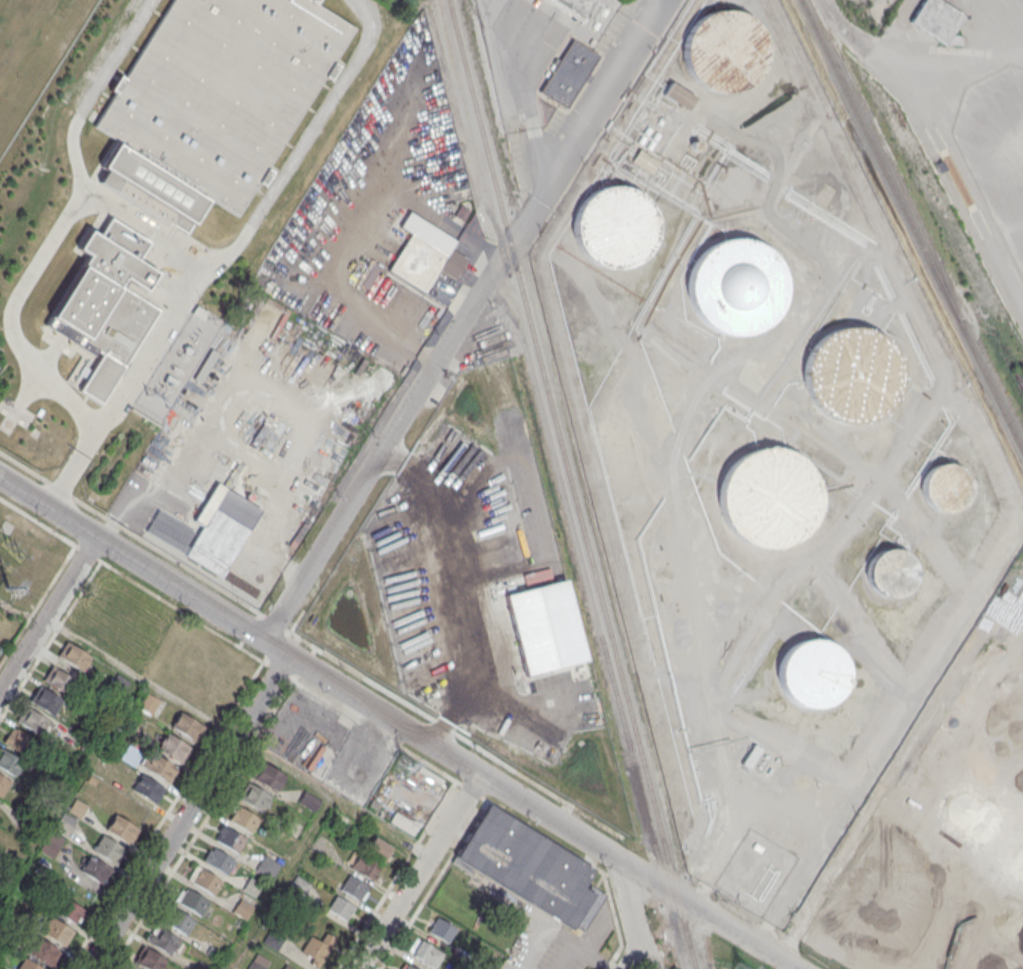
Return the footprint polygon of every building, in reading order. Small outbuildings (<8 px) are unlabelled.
[(186,235),(207,199),(237,218),(259,182),(264,185),(272,171),(267,168),(325,74),(329,77),(337,65),(333,63),(355,27),(315,3),(317,0),(171,0),(122,80),(117,77),(111,88),(118,92),(96,127),(117,140),(93,178),(186,235)] [(581,17),(554,0),(591,0),(581,17)] [(909,22),(923,0),(938,0),(961,14),(943,43),(909,22)] [(733,93),(719,94),(706,91),(694,83),(686,71),(681,58),(682,44),(687,30),(696,20),(708,13),(721,10),(735,11),(748,17),(758,27),(764,39),(766,53),(764,66),(757,79),(746,88),(733,93)] [(573,39),(598,55),(566,107),(540,91),(573,39)] [(663,94),(686,109),(694,98),(670,82),(663,94)] [(635,141),(640,144),(650,130),(645,126),(635,141)] [(644,147),(649,150),(659,135),(654,132),(644,147)] [(631,160),(650,172),(657,160),(639,148),(631,160)] [(625,269),(611,269),(597,266),(586,258),(577,247),(573,233),(573,219),(578,206),(587,195),(599,188),(613,185),(627,186),(639,192),(649,202),(656,214),(658,228),(655,242),(648,254),(638,263),(625,269)] [(78,392),(99,405),(157,309),(119,286),(125,276),(144,288),(153,272),(134,260),(146,242),(111,220),(99,239),(89,233),(80,247),(91,254),(47,326),(96,356),(97,353),(100,355),(78,392)] [(390,267),(424,289),(437,268),(453,277),(465,257),(450,248),(445,256),(411,234),(390,267)] [(746,334),(731,334),(716,330),(704,322),(694,310),(689,295),(689,280),(693,266),(702,253),(715,243),(731,238),(748,239),(763,246),(775,257),(783,272),(785,288),(781,305),(772,319),(761,328),(746,334)] [(196,307),(207,313),(201,322),(191,316),(196,307)] [(861,421),(846,421),(831,417),(818,409),(809,397),(804,383),(803,367),(808,353),(816,340),(830,330),(846,326),(862,327),(877,333),(889,344),(897,359),(899,376),(896,392),(887,406),(875,415),(861,421)] [(778,544),(763,545),(748,541),(735,532),(726,520),(721,506),(720,491),(725,476),(733,464),(747,454),(763,449),(779,450),(794,457),(806,468),(814,483),(816,499),(813,515),(804,529),(792,539),(778,544)] [(969,481),(966,473),(960,467),(953,463),(944,462),(936,464),(929,469),(924,475),(922,482),(921,490),(924,497),(928,503),(934,508),(941,510),(949,510),(956,508),(962,504),(967,497),(969,489),(969,481)] [(186,554),(251,593),(255,587),(225,569),(262,508),(216,480),(190,522),(201,529),(186,554)] [(913,567),(910,560),(904,554),(897,550),(888,549),(880,550),(873,555),(868,561),(865,569),(865,576),(868,583),(872,590),(878,594),(885,597),(893,597),(900,594),(906,590),(911,584),(913,576),(913,567)] [(829,703),(838,696),(844,686),(846,675),(845,663),(840,653),(832,645),(822,640),(810,638),(799,640),(789,646),(781,655),(777,666),(776,677),(779,689),(786,698),(796,705),(807,708),(819,707),(829,703)] [(91,656),(66,640),(56,656),(81,672),(91,656)] [(66,692),(73,677),(50,665),(42,682),(66,692)] [(63,699),(38,684),(28,701),(54,716),(63,699)] [(16,720),(44,738),(53,723),(25,706),(16,720)] [(203,725),(179,710),(169,726),(192,741),(203,725)] [(3,741),(21,753),(31,738),(12,726),(3,741)] [(189,753),(170,730),(156,741),(175,764),(189,753)] [(23,760),(0,748),(0,768),(15,776),(23,760)] [(177,767),(149,751),(140,766),(169,782),(177,767)] [(252,777),(261,762),(283,776),(274,791),(252,777)] [(131,789),(155,804),(165,788),(141,773),(131,789)] [(1,797),(11,781),(0,774),(0,796),(1,797)] [(239,797),(248,783),(270,797),(261,811),(239,797)] [(311,795),(303,800),(308,809),(316,804),(311,795)] [(451,861),(488,802),(594,869),(582,887),(587,890),(590,885),(605,895),(583,930),(573,924),(571,929),(475,869),(472,874),(451,861)] [(228,819),(237,805),(259,819),(250,833),(228,819)] [(128,844),(138,828),(116,814),(106,829),(128,844)] [(215,839),(224,825),(247,839),(238,853),(215,839)] [(40,848),(50,857),(62,844),(52,835),(40,848)] [(116,865),(125,848),(101,835),(92,851),(116,865)] [(392,847),(373,836),(364,851),(384,862),(392,847)] [(752,847),(760,851),(763,847),(755,842),(752,847)] [(203,860),(212,846),(235,860),(226,874),(203,860)] [(372,881),(382,866),(357,850),(347,866),(372,881)] [(281,863),(264,853),(255,870),(272,879),(281,863)] [(112,870),(88,854),(78,870),(102,885),(112,870)] [(191,881),(200,867),(222,880),(213,895),(191,881)] [(361,901),(370,886),(348,874),(339,889),(361,901)] [(178,901),(187,887),(209,901),(200,915),(178,901)] [(355,907),(336,895),(327,909),(346,921),(355,907)] [(245,919),(254,905),(240,897),(232,911),(245,919)] [(77,924),(86,909),(64,898),(56,913),(77,924)] [(163,921),(172,906),(195,920),(186,934),(163,921)] [(74,931),(48,915),(38,931),(64,947),(74,931)] [(457,928),(436,917),(427,932),(448,944),(457,928)] [(148,940),(157,926),(179,940),(170,954),(148,940)] [(337,940),(326,932),(319,941),(311,936),(299,953),(318,966),(337,940)] [(27,952),(49,967),(60,951),(38,936),(27,952)] [(444,953),(421,940),(411,955),(434,968),(444,953)] [(166,960),(161,968),(148,968),(135,961),(144,946),(166,960)] [(256,952),(245,968),(266,968),(271,961),(256,952)] [(23,956),(16,968),(44,968),(23,956)]
